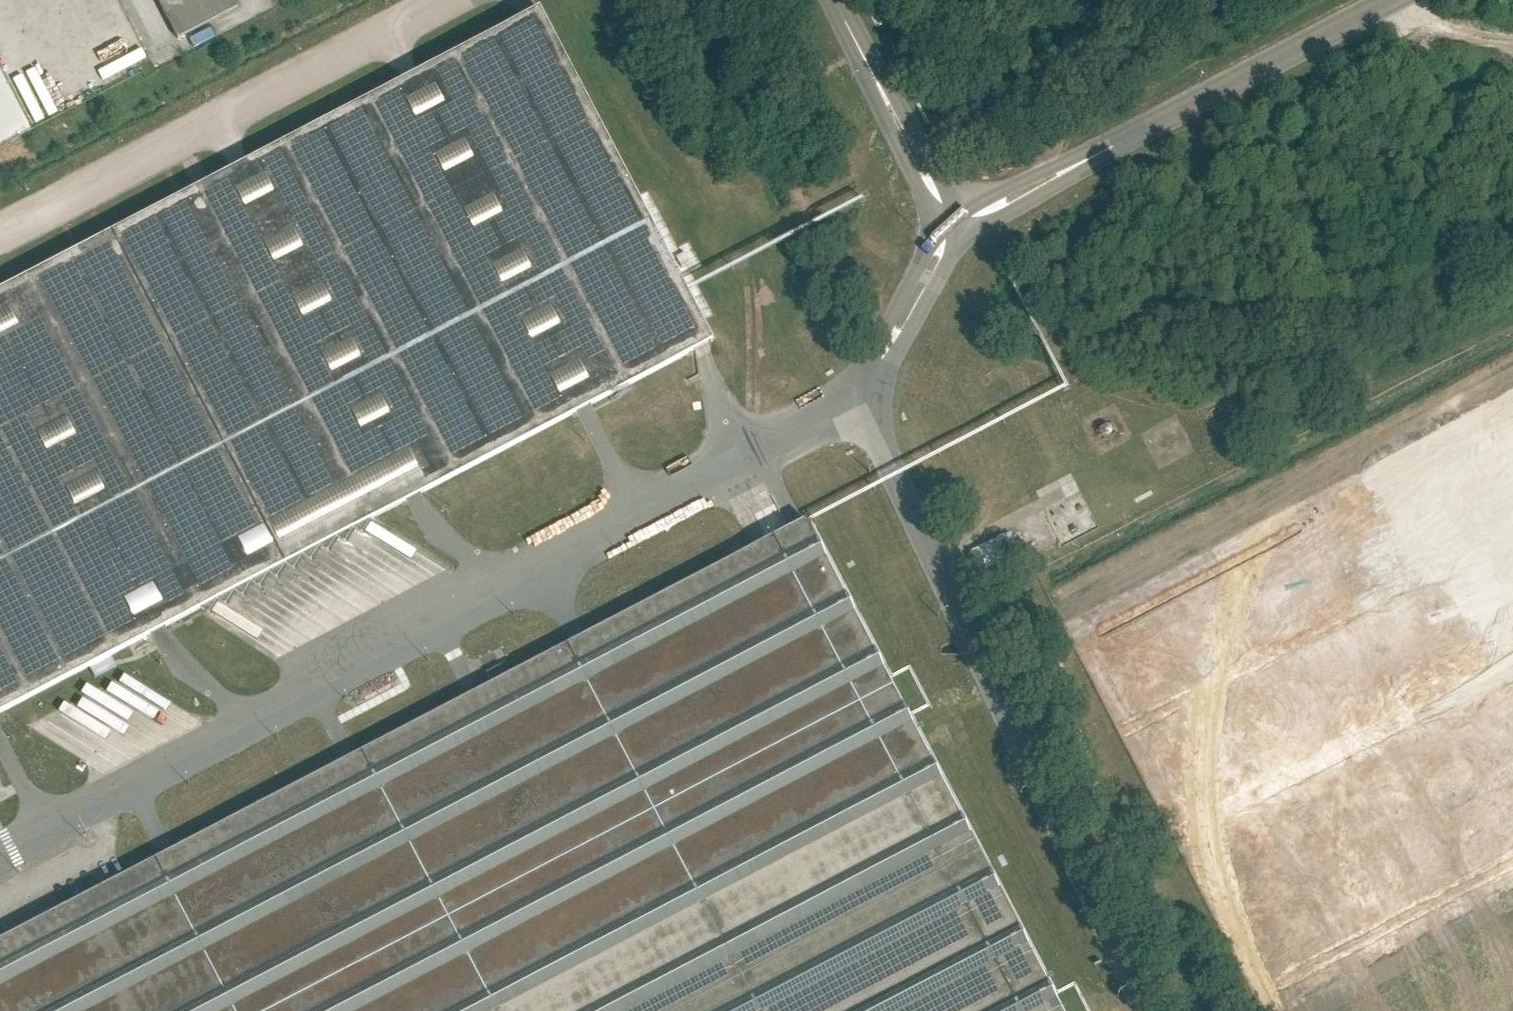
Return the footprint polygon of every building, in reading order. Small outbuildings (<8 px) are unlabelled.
[(178,39),(208,23),(196,0),(157,0),(178,39)] [(208,23),(239,7),(235,0),(196,0),(208,23)] [(371,520),(714,341),(540,9),(0,291),(0,713),(201,608),(209,614),(218,599),(226,605),(235,591),(243,596),(252,582),(260,587),(269,573),(277,578),(286,564),(295,569),(303,555),(312,560),(320,546),(328,551),(337,537),(346,542),(354,528),(363,534),(371,520)] [(95,57),(104,78),(112,75),(104,54),(95,57)] [(806,520),(0,940),(0,1010),(1062,1010),(806,520)] [(996,526),(960,541),(968,561),(1004,547),(996,526)]
